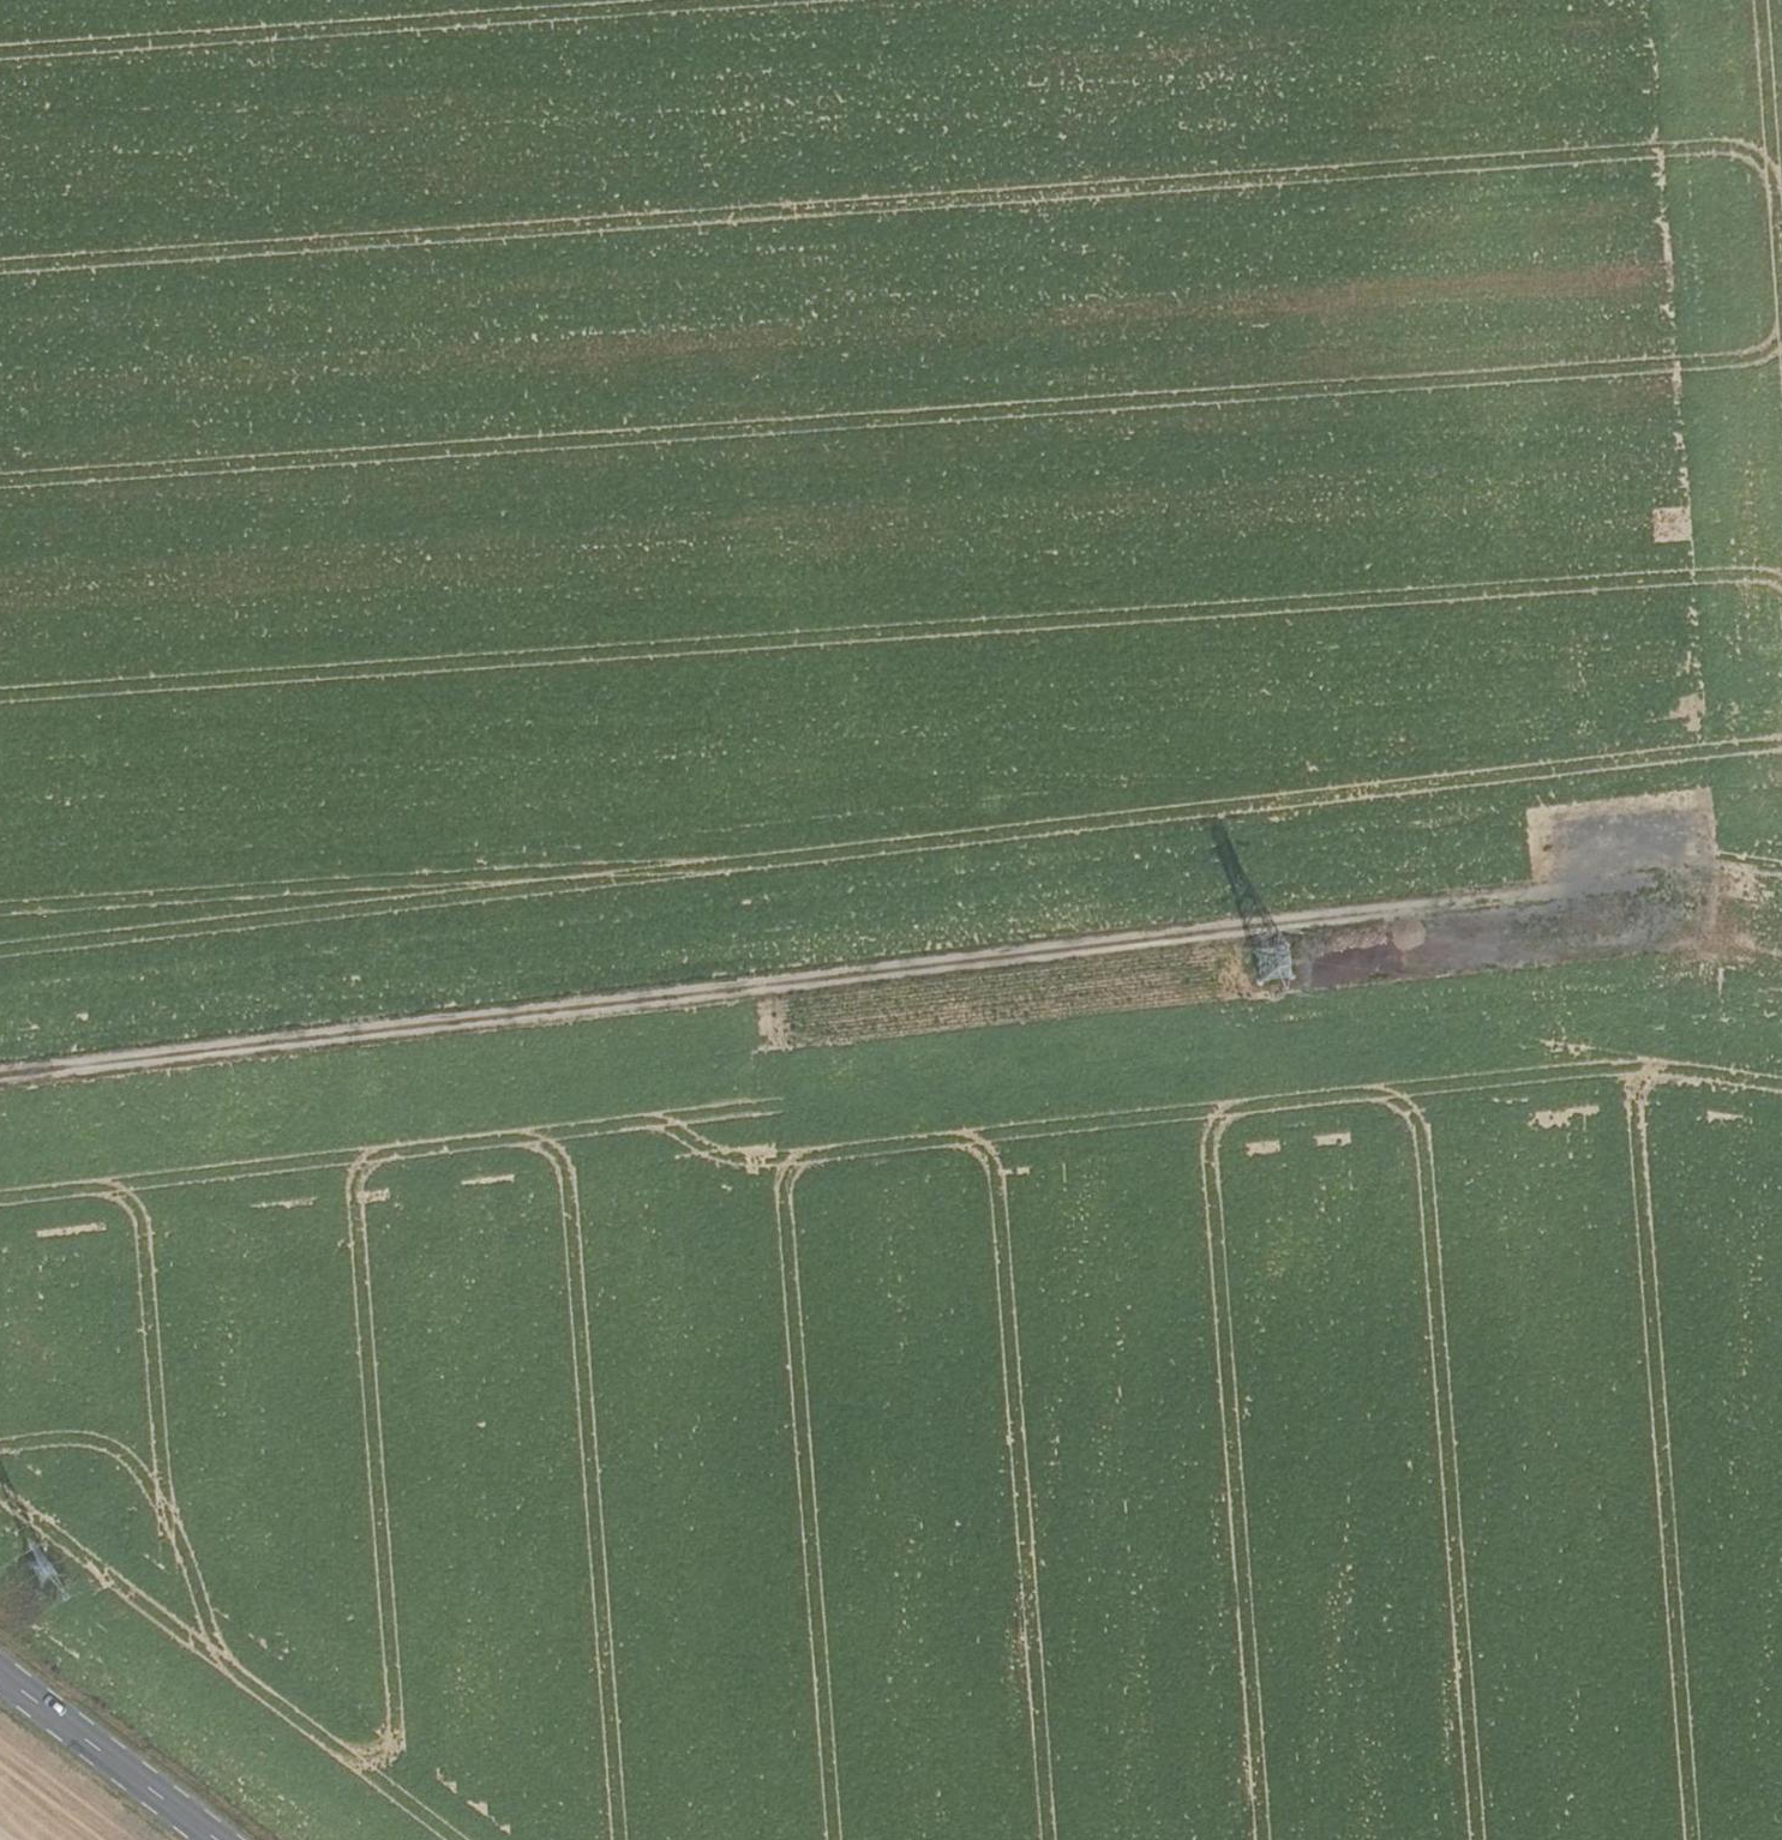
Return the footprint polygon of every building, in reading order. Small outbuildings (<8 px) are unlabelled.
[(1278,938),(1252,945),(1263,982),(1289,974),(1278,938)]
